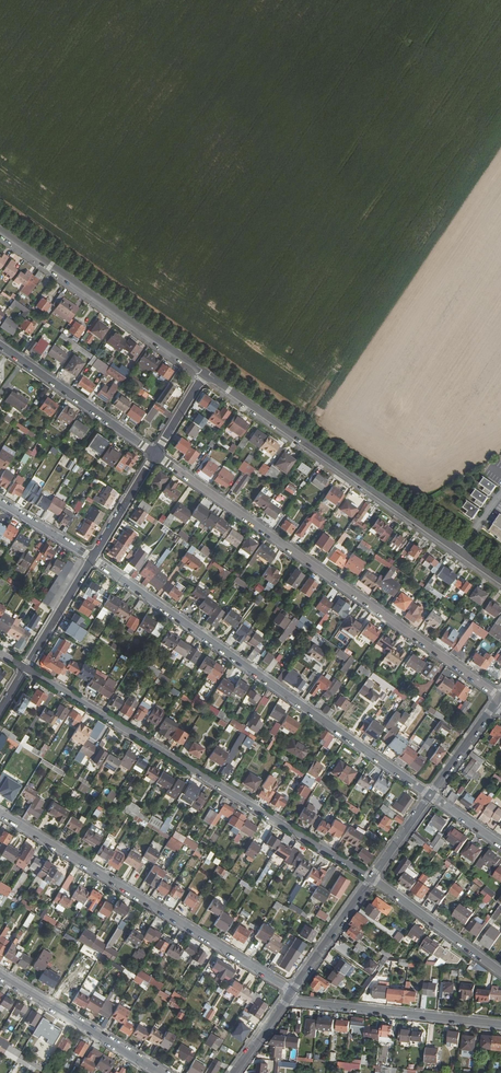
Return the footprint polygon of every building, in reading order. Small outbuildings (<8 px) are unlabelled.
[(0,269),(8,257),(4,254),(1,258),(0,258),(0,269)] [(11,259),(3,271),(6,273),(5,275),(10,279),(17,270),(13,267),(16,262),(11,259)] [(20,272),(13,281),(19,285),(20,283),(23,285),(24,285),(26,281),(31,274),(32,273),(27,270),(24,275),(20,272)] [(31,274),(26,281),(29,283),(27,286),(31,289),(39,279),(37,278),(42,273),(38,270),(35,275),(34,275),(34,276),(31,274)] [(60,292),(54,300),(58,303),(62,297),(64,295),(60,292)] [(55,308),(71,319),(77,310),(65,301),(66,300),(62,297),(58,303),(55,308)] [(41,298),(36,306),(44,312),(50,304),(41,298)] [(14,299),(9,306),(13,309),(18,302),(14,299)] [(7,317),(1,326),(13,334),(19,325),(7,317)] [(25,319),(19,327),(29,333),(35,326),(34,325),(35,323),(32,321),(31,323),(25,319)] [(71,319),(65,327),(69,329),(75,322),(71,319)] [(98,321),(91,331),(101,338),(108,328),(98,321)] [(75,322),(69,329),(68,331),(77,337),(80,334),(81,335),(83,331),(82,330),(84,328),(75,322)] [(86,331),(81,338),(85,340),(90,334),(86,331)] [(59,336),(72,346),(71,347),(73,349),(77,344),(61,333),(59,336)] [(112,333),(105,342),(119,352),(122,348),(126,342),(112,333)] [(90,334),(85,340),(88,343),(93,336),(90,334)] [(122,348),(135,357),(141,349),(128,339),(126,342),(122,348)] [(34,340),(27,350),(30,353),(32,351),(39,356),(47,344),(42,340),(37,347),(35,346),(37,343),(34,340)] [(47,344),(39,356),(43,359),(47,353),(51,347),(47,344)] [(73,349),(77,351),(78,350),(90,359),(93,355),(77,344),(73,349)] [(47,353),(61,363),(67,355),(53,345),(51,347),(47,353)] [(145,352),(138,361),(147,367),(146,369),(151,372),(159,361),(145,351),(148,347),(146,346),(143,350),(145,352)] [(88,362),(104,374),(105,372),(108,367),(109,366),(93,355),(90,359),(88,362)] [(73,356),(64,369),(74,376),(83,363),(73,356)] [(156,372),(166,379),(172,371),(162,364),(161,364),(159,362),(152,372),(154,374),(156,372)] [(105,372),(121,383),(125,378),(118,373),(117,373),(108,367),(105,372)] [(129,371),(125,378),(141,389),(144,385),(132,376),(136,371),(131,368),(129,371)] [(118,373),(125,378),(129,371),(127,370),(125,373),(120,369),(118,373)] [(82,377),(77,384),(90,393),(95,386),(82,377)] [(168,383),(156,400),(155,402),(157,403),(162,406),(174,387),(168,383)] [(104,385),(96,397),(107,404),(117,388),(112,384),(109,389),(104,385)] [(141,389),(138,394),(146,399),(149,394),(141,389)] [(5,401),(20,412),(27,403),(12,391),(5,401)] [(119,395),(113,404),(121,409),(125,412),(131,403),(119,395)] [(200,402),(211,410),(210,411),(212,413),(215,409),(215,408),(212,406),(215,402),(205,395),(200,402)] [(46,399),(39,409),(49,416),(57,406),(46,399)] [(155,402),(143,419),(148,422),(157,410),(162,413),(165,410),(156,404),(157,403),(155,402)] [(133,405),(126,415),(138,422),(144,413),(133,405)] [(65,406),(57,417),(61,420),(62,419),(68,424),(76,414),(65,406)] [(165,410),(162,413),(169,418),(172,413),(165,408),(165,410)] [(208,420),(219,427),(228,414),(224,411),(221,414),(219,413),(215,409),(212,413),(208,420)] [(185,417),(201,428),(204,425),(188,413),(185,417)] [(234,415),(227,425),(241,435),(248,425),(234,415)] [(75,420),(68,430),(80,439),(87,429),(75,420)] [(18,423),(15,427),(33,439),(36,435),(18,423)] [(192,423),(185,433),(194,439),(200,431),(201,430),(192,423)] [(256,430),(249,441),(259,448),(261,445),(266,438),(256,430)] [(110,442),(98,434),(89,447),(101,455),(110,442)] [(243,437),(236,446),(240,449),(247,440),(243,437)] [(261,445),(273,453),(278,446),(266,438),(261,445)] [(183,442),(178,449),(180,450),(177,454),(181,457),(182,456),(189,447),(183,442)] [(59,451),(52,447),(50,451),(56,455),(59,451)] [(189,447),(182,456),(192,463),(198,453),(189,447)] [(5,458),(9,461),(14,454),(5,448),(0,455),(0,467),(5,458)] [(109,448),(101,459),(111,466),(119,455),(109,448)] [(123,455),(118,462),(115,467),(118,470),(121,466),(122,465),(123,462),(125,463),(130,467),(136,457),(128,451),(124,456),(123,455)] [(276,458),(272,463),(269,467),(264,475),(272,481),(273,480),(277,482),(280,478),(278,476),(278,475),(280,472),(276,469),(277,467),(285,472),(293,461),(280,451),(276,458)] [(26,464),(29,456),(24,454),(21,462),(26,464)] [(249,454),(245,460),(249,463),(254,457),(249,454)] [(71,460),(66,468),(70,471),(75,463),(71,460)] [(202,461),(198,467),(201,470),(206,463),(202,461)] [(206,463),(201,470),(201,471),(210,477),(215,469),(212,467),(213,465),(208,461),(206,463)] [(243,461),(237,469),(241,473),(247,464),(243,461)] [(123,462),(122,465),(121,466),(127,471),(130,467),(125,463),(123,462)] [(269,467),(264,463),(258,471),(264,475),(269,467)] [(300,463),(296,469),(304,475),(309,469),(300,463)] [(247,464),(241,473),(230,489),(237,494),(254,469),(247,464)] [(219,475),(215,480),(222,486),(223,484),(226,486),(234,475),(222,467),(217,473),(219,475)] [(5,489),(14,475),(5,470),(0,478),(0,486),(5,489)] [(308,480),(321,489),(326,482),(313,472),(308,480)] [(156,478),(152,484),(160,490),(168,479),(159,473),(155,478),(156,478)] [(94,489),(98,480),(93,478),(90,487),(94,489)] [(17,479),(8,492),(13,496),(14,493),(19,497),(22,492),(19,490),(23,483),(17,479)] [(168,484),(162,491),(174,500),(179,492),(176,490),(178,486),(172,481),(169,485),(168,484)] [(288,483),(284,490),(291,495),(295,488),(288,483)] [(486,497),(493,502),(500,492),(488,484),(483,491),(488,495),(486,497)] [(28,486),(23,494),(26,496),(33,500),(34,501),(37,496),(32,492),(34,490),(28,486)] [(108,486),(97,502),(107,509),(115,497),(113,496),(116,492),(108,486)] [(332,487),(324,497),(335,504),(342,494),(332,487)] [(271,499),(260,491),(253,501),(264,509),(268,503),(269,501),(271,499)] [(478,509),(484,514),(491,504),(480,496),(474,503),(479,507),(478,509)] [(39,497),(35,504),(44,510),(48,503),(42,499),(39,497)] [(54,497),(47,509),(58,516),(66,504),(54,497)] [(141,502),(150,509),(152,506),(143,500),(141,502)] [(78,512),(83,504),(78,501),(73,509),(78,512)] [(264,509),(263,511),(262,511),(274,519),(281,510),(269,501),(268,503),(264,509)] [(345,501),(339,510),(349,517),(352,519),(358,511),(355,509),(356,507),(350,503),(349,504),(345,501)] [(138,508),(147,514),(150,509),(141,502),(138,507),(138,508)] [(365,502),(350,523),(363,532),(367,527),(361,523),(358,521),(365,512),(370,505),(365,502)] [(203,506),(199,503),(195,510),(192,513),(192,514),(202,522),(207,514),(209,512),(202,507),(203,506)] [(180,505),(173,514),(186,523),(187,521),(192,514),(192,513),(180,505)] [(94,508),(87,519),(87,520),(95,524),(97,526),(104,514),(94,508)] [(134,514),(131,519),(139,525),(147,514),(138,508),(136,511),(137,512),(135,514),(134,514)] [(469,521),(476,526),(483,516),(471,508),(466,515),(471,519),(469,521)] [(312,511),(306,519),(305,518),(294,533),(300,537),(311,522),(309,521),(310,519),(313,521),(316,523),(321,517),(312,511)] [(62,512),(56,521),(59,523),(61,520),(65,523),(60,531),(64,533),(73,519),(76,515),(72,512),(70,517),(62,512)] [(365,512),(358,521),(361,523),(368,514),(365,512)] [(170,513),(162,524),(165,527),(173,515),(170,513)] [(202,522),(201,523),(206,526),(212,517),(207,514),(202,522)] [(212,517),(206,526),(210,530),(213,527),(218,519),(215,517),(214,518),(212,517)] [(213,527),(223,534),(228,527),(229,526),(225,524),(222,521),(223,520),(219,517),(219,518),(218,519),(213,527)] [(377,519),(370,528),(380,535),(378,538),(384,542),(391,531),(386,527),(387,526),(377,519)] [(84,523),(78,533),(87,539),(94,528),(92,528),(95,524),(87,520),(85,523),(84,523)] [(285,520),(280,527),(290,533),(295,526),(285,520)] [(6,527),(2,534),(11,539),(17,529),(8,524),(6,527)] [(492,537),(500,544),(500,525),(492,537)] [(221,536),(237,547),(243,538),(228,527),(223,534),(221,536)] [(125,532),(118,542),(126,547),(127,548),(136,534),(128,529),(126,532),(125,532)] [(177,535),(188,541),(191,536),(180,530),(177,535)] [(343,531),(337,541),(340,544),(347,534),(343,531)] [(395,533),(390,541),(399,547),(404,539),(395,533)] [(323,534),(314,546),(325,553),(333,542),(323,534)] [(17,535),(11,545),(12,546),(23,552),(30,539),(26,537),(24,539),(24,540),(21,539),(22,538),(17,535)] [(243,540),(238,547),(243,551),(244,550),(246,552),(250,546),(243,540)] [(408,551),(405,556),(413,562),(420,553),(418,552),(420,549),(420,547),(417,545),(415,545),(415,546),(412,544),(408,541),(403,548),(408,551)] [(112,550),(109,554),(118,561),(125,552),(123,551),(126,547),(118,542),(112,550)] [(45,544),(40,552),(49,558),(53,551),(49,548),(50,547),(45,544)] [(141,544),(134,553),(134,554),(137,556),(144,546),(141,544)] [(204,544),(200,550),(208,556),(212,550),(204,544)] [(259,554),(271,563),(276,555),(261,544),(243,569),(246,572),(256,558),(255,557),(256,555),(257,556),(259,554)] [(180,560),(185,563),(184,564),(188,567),(189,566),(195,571),(201,562),(191,555),(191,554),(190,553),(195,547),(192,546),(191,545),(180,560)] [(144,568),(141,572),(144,575),(144,576),(146,577),(150,580),(159,566),(169,551),(166,549),(154,566),(149,563),(145,569),(144,568)] [(334,552),(329,559),(342,568),(343,565),(349,558),(338,550),(336,550),(335,552),(334,552)] [(23,552),(16,563),(26,569),(32,558),(23,552)] [(418,561),(434,572),(440,563),(424,553),(418,561)] [(349,558),(343,565),(357,575),(365,563),(352,554),(349,558)] [(36,556),(30,567),(35,570),(38,566),(35,564),(39,558),(36,556)] [(52,557),(44,570),(48,572),(49,570),(57,575),(64,563),(59,560),(59,562),(52,557)] [(135,557),(130,565),(137,569),(142,562),(135,557)] [(389,569),(391,565),(381,558),(379,562),(389,569)] [(64,563),(57,575),(41,602),(47,606),(73,563),(66,560),(64,563)] [(159,566),(150,580),(148,582),(159,590),(167,578),(159,572),(162,569),(159,566)] [(263,574),(275,582),(279,577),(276,575),(277,573),(271,569),(268,567),(263,574)] [(449,585),(449,584),(454,578),(455,575),(451,572),(452,571),(448,568),(447,570),(443,567),(436,576),(449,585)] [(294,569),(285,582),(294,588),(303,575),(294,569)] [(389,569),(383,577),(381,579),(380,581),(385,584),(382,587),(394,595),(401,585),(389,577),(393,572),(389,569)] [(366,571),(359,581),(373,591),(378,584),(380,581),(381,579),(383,577),(379,575),(377,578),(366,571)] [(237,576),(234,581),(245,588),(248,584),(237,576)] [(141,584),(145,587),(148,582),(150,580),(146,577),(141,584)] [(308,577),(299,591),(307,596),(316,583),(308,577)] [(453,585),(464,593),(470,585),(464,581),(463,584),(454,578),(449,584),(452,587),(453,585)] [(175,582),(167,594),(175,600),(184,588),(175,582)] [(258,582),(253,588),(260,593),(264,587),(258,582)] [(90,593),(88,596),(104,606),(108,599),(100,594),(99,595),(96,593),(100,587),(93,583),(87,591),(90,593)] [(423,588),(439,599),(441,596),(430,588),(425,584),(423,588)] [(195,585),(188,595),(194,599),(196,601),(196,602),(199,605),(205,596),(209,591),(205,588),(204,590),(195,585)] [(476,587),(469,597),(479,605),(486,595),(476,587)] [(400,592),(393,602),(403,609),(411,599),(400,592)] [(258,605),(263,596),(259,593),(253,602),(258,605)] [(108,599),(104,606),(103,607),(115,614),(121,604),(122,602),(110,595),(108,599)] [(205,596),(199,605),(198,606),(203,609),(209,613),(213,608),(216,604),(205,596)] [(322,597),(315,607),(324,614),(326,612),(332,604),(322,597)] [(333,609),(345,617),(349,611),(346,609),(348,606),(349,606),(340,599),(333,609)] [(413,601),(411,599),(404,608),(407,610),(413,601)] [(84,600),(78,610),(87,616),(93,606),(84,600)] [(495,616),(500,608),(500,607),(496,604),(490,600),(484,609),(495,616)] [(410,609),(404,616),(412,622),(414,620),(416,621),(421,614),(418,612),(419,612),(420,612),(422,612),(422,611),(422,609),(414,603),(410,609)] [(121,604),(115,614),(126,621),(132,611),(126,608),(121,604)] [(214,608),(205,620),(214,627),(217,623),(216,622),(219,617),(223,612),(215,607),(214,608)] [(209,613),(205,620),(214,608),(213,608),(209,613)] [(281,608),(273,620),(275,622),(277,619),(283,610),(282,610),(281,608)] [(229,610),(222,619),(234,627),(241,618),(229,610)] [(424,621),(435,628),(442,619),(431,611),(424,621)] [(324,614),(318,623),(322,626),(330,615),(326,612),(324,614)] [(0,616),(0,627),(7,631),(12,622),(13,621),(2,613),(0,616)] [(35,614),(27,627),(33,630),(41,618),(35,614)] [(132,616),(126,625),(134,630),(140,621),(132,616)] [(145,616),(139,626),(150,633),(157,623),(150,619),(145,616)] [(302,624),(292,616),(276,638),(281,642),(288,632),(289,633),(292,629),(291,628),(293,624),(299,628),(302,624)] [(350,617),(343,628),(354,636),(361,626),(350,617)] [(91,618),(84,630),(86,631),(88,632),(95,621),(91,618)] [(275,622),(282,627),(284,624),(277,619),(275,622)] [(79,642),(86,631),(84,630),(70,621),(63,631),(79,642)] [(157,623),(150,633),(156,637),(164,624),(158,621),(157,623)] [(458,639),(452,647),(457,650),(472,629),(483,637),(487,632),(471,621),(458,639)] [(7,631),(15,637),(14,638),(18,640),(24,630),(12,622),(7,631)] [(373,641),(379,632),(368,624),(361,633),(358,637),(370,645),(373,641)] [(500,641),(500,633),(496,630),(491,626),(487,632),(500,641)] [(340,631),(352,639),(354,636),(343,628),(340,631)] [(249,629),(241,640),(246,644),(247,642),(250,645),(254,647),(261,637),(254,632),(249,629)] [(256,629),(254,632),(261,637),(263,634),(256,629)] [(24,630),(18,640),(14,646),(20,650),(22,645),(24,646),(25,644),(24,643),(30,633),(24,630)] [(446,630),(440,638),(449,645),(455,637),(446,630)] [(168,632),(161,643),(173,650),(174,649),(179,640),(181,638),(177,636),(175,637),(168,632)] [(390,648),(395,641),(391,639),(390,639),(383,634),(374,646),(386,654),(390,648)] [(455,637),(449,645),(452,647),(458,639),(455,637)] [(50,653),(44,662),(44,665),(58,674),(64,665),(56,660),(57,659),(65,664),(69,658),(63,654),(69,644),(62,640),(53,655),(50,653)] [(173,650),(185,657),(191,647),(187,644),(186,645),(179,640),(174,649),(173,650)] [(259,641),(257,646),(262,649),(265,644),(259,641)] [(313,644),(305,654),(311,658),(311,657),(317,661),(324,652),(313,644)] [(253,650),(247,659),(251,661),(257,653),(258,653),(259,651),(254,647),(253,649),(253,650)] [(191,648),(185,658),(194,664),(200,653),(191,648)] [(390,648),(384,657),(396,666),(406,653),(401,649),(398,654),(390,648)] [(267,652),(261,660),(267,664),(273,656),(267,652)] [(475,652),(471,656),(474,658),(472,661),(481,667),(481,666),(485,669),(487,665),(493,658),(485,652),(482,657),(475,652)] [(412,655),(406,664),(418,672),(419,671),(424,663),(418,659),(418,660),(412,655)] [(206,658),(198,672),(201,673),(203,671),(208,675),(209,674),(215,663),(206,658)] [(102,663),(111,669),(115,662),(110,659),(109,662),(105,659),(102,663)] [(77,676),(82,667),(71,660),(67,667),(65,669),(63,667),(60,673),(63,675),(67,669),(77,676)] [(346,661),(340,669),(343,672),(349,663),(346,661)] [(424,663),(419,671),(430,679),(437,669),(426,661),(424,663)] [(215,663),(209,674),(208,675),(206,678),(215,683),(217,680),(218,680),(224,669),(215,663)] [(357,669),(368,677),(368,676),(371,672),(360,664),(357,669)] [(83,665),(78,674),(85,679),(85,680),(89,683),(94,675),(95,672),(83,665)] [(484,670),(496,678),(499,674),(487,665),(485,669),(484,670)] [(353,666),(347,675),(351,677),(357,669),(353,666)] [(285,675),(283,678),(298,690),(299,688),(303,690),(308,684),(298,677),(300,675),(290,668),(285,675)] [(281,672),(276,679),(280,682),(283,678),(285,675),(281,672)] [(368,676),(380,684),(379,686),(384,690),(388,684),(373,673),(371,672),(368,676)] [(94,675),(89,683),(88,685),(100,692),(106,682),(94,675)] [(320,675),(308,692),(312,695),(318,687),(324,692),(331,682),(320,675)] [(439,684),(437,687),(447,694),(451,689),(456,682),(452,679),(448,680),(448,679),(444,677),(444,678),(440,675),(436,682),(439,684)] [(161,680),(168,685),(170,681),(163,676),(161,680)] [(331,682),(324,692),(322,694),(327,698),(331,693),(333,695),(341,684),(333,678),(331,682)] [(367,678),(358,691),(372,701),(374,699),(375,700),(378,695),(369,689),(373,682),(367,678)] [(106,682),(100,692),(109,698),(116,684),(107,679),(106,682)] [(222,679),(216,689),(229,696),(231,692),(235,685),(231,682),(230,684),(226,681),(222,679)] [(235,685),(231,692),(241,698),(248,686),(238,680),(235,685)] [(411,681),(407,688),(412,691),(413,689),(417,689),(418,683),(413,683),(411,681)] [(451,689),(459,695),(458,697),(463,701),(467,694),(465,693),(468,689),(457,681),(456,682),(451,689)] [(173,687),(170,692),(176,696),(179,691),(173,687)] [(392,691),(404,699),(405,696),(402,694),(395,688),(392,691)] [(33,695),(30,699),(29,701),(38,706),(42,700),(44,701),(47,696),(37,690),(34,695),(33,695)] [(250,697),(248,701),(252,703),(253,701),(256,702),(259,697),(250,691),(247,695),(250,697)] [(178,697),(190,705),(192,701),(181,693),(178,697)] [(380,699),(386,702),(389,695),(384,693),(380,699)] [(414,694),(412,701),(423,705),(425,698),(414,694)] [(23,695),(14,711),(20,715),(29,701),(30,699),(23,695)] [(114,696),(109,704),(113,706),(114,705),(119,708),(123,701),(114,696)] [(340,696),(335,704),(345,710),(350,703),(340,696)] [(125,705),(121,712),(130,717),(134,710),(133,709),(137,702),(129,697),(125,704),(125,705)] [(262,697),(259,703),(263,706),(267,701),(262,697)] [(466,700),(458,711),(459,712),(458,714),(461,716),(467,708),(468,708),(471,704),(466,700)] [(29,701),(26,706),(31,709),(34,704),(29,701)] [(207,709),(216,715),(219,710),(210,704),(207,709)] [(56,710),(54,713),(50,720),(53,722),(56,717),(62,720),(68,710),(60,705),(57,710),(56,710)] [(275,705),(269,716),(278,721),(284,710),(275,705)] [(326,705),(322,711),(326,714),(330,707),(326,705)] [(430,706),(427,711),(441,720),(444,715),(430,706)] [(155,707),(148,719),(157,725),(164,713),(155,707)] [(330,707),(326,714),(330,717),(334,710),(330,707)] [(45,708),(39,718),(48,723),(50,720),(54,713),(45,708)] [(138,710),(133,718),(138,721),(139,719),(141,720),(144,714),(138,710)] [(68,716),(72,719),(71,720),(73,721),(71,725),(75,727),(81,717),(71,711),(68,716)] [(395,711),(384,726),(389,730),(387,733),(383,738),(390,743),(396,734),(399,729),(394,726),(398,721),(403,724),(409,716),(404,712),(401,716),(395,711)] [(216,716),(229,725),(232,720),(219,712),(216,716)] [(255,713),(248,725),(251,726),(249,730),(256,735),(262,724),(258,721),(260,717),(255,713)] [(286,715),(280,725),(294,733),(300,723),(286,715)] [(166,716),(159,727),(161,728),(158,732),(168,738),(173,730),(174,730),(179,723),(170,717),(169,718),(166,716)] [(91,732),(88,736),(95,741),(105,725),(98,720),(91,731),(91,732)] [(229,725),(241,733),(245,726),(244,726),(243,727),(232,720),(229,725)] [(368,725),(364,731),(375,739),(382,730),(383,728),(372,720),(368,725)] [(439,720),(433,729),(437,732),(440,727),(448,732),(451,728),(447,726),(439,720)] [(275,722),(270,731),(275,733),(280,725),(275,722)] [(447,726),(451,728),(459,734),(462,730),(450,722),(447,726)] [(58,723),(53,733),(57,735),(62,726),(58,723)] [(360,730),(364,732),(364,731),(368,725),(364,723),(360,730)] [(72,737),(83,744),(85,741),(88,736),(91,732),(84,728),(85,727),(79,724),(72,737)] [(491,735),(494,737),(490,742),(496,746),(498,743),(500,740),(500,738),(500,728),(498,726),(491,735)] [(226,730),(232,734),(231,735),(236,739),(239,733),(228,727),(226,730)] [(7,738),(7,737),(10,733),(3,729),(0,733),(0,734),(7,738)] [(177,729),(171,738),(181,744),(187,735),(177,729)] [(324,729),(319,736),(322,738),(318,744),(322,746),(323,746),(330,734),(324,729)] [(241,733),(229,753),(221,765),(219,770),(223,773),(224,772),(227,774),(232,765),(230,764),(244,741),(251,746),(254,741),(241,733)] [(330,734),(323,746),(326,748),(333,736),(330,734)] [(394,751),(398,755),(405,746),(407,742),(396,734),(390,743),(387,746),(391,750),(393,752),(394,751)] [(19,745),(31,752),(33,748),(24,743),(28,738),(24,736),(19,745)] [(4,742),(16,749),(18,744),(13,741),(7,737),(7,738),(4,742)] [(287,748),(297,754),(296,756),(302,760),(308,750),(292,740),(287,748)] [(83,744),(79,751),(91,758),(96,748),(85,741),(83,744)] [(188,751),(198,757),(203,749),(193,743),(188,751)] [(216,746),(209,758),(221,765),(229,753),(216,746)] [(398,755),(398,756),(409,764),(415,755),(416,754),(405,746),(398,755)] [(438,746),(429,759),(436,764),(445,751),(438,746)] [(96,748),(91,758),(89,760),(98,765),(106,753),(97,748),(96,748)] [(285,750),(296,756),(297,754),(287,748),(285,750)] [(128,749),(120,762),(119,764),(128,769),(130,766),(131,766),(136,757),(130,753),(131,751),(128,749)] [(474,759),(482,765),(485,761),(472,752),(469,756),(474,759)] [(280,758),(287,762),(289,759),(282,754),(280,758)] [(109,755),(103,765),(109,768),(107,771),(113,774),(119,764),(120,762),(109,755)] [(415,755),(409,764),(408,765),(417,771),(423,761),(415,755)] [(146,763),(139,758),(135,765),(142,769),(146,763)] [(40,762),(52,769),(54,766),(42,759),(40,762)] [(474,759),(463,774),(472,780),(473,779),(477,772),(482,765),(474,759)] [(314,760),(307,772),(316,777),(323,766),(314,760)] [(339,761),(331,772),(347,783),(355,772),(339,761)] [(52,769),(64,777),(66,773),(54,766),(52,769)] [(290,769),(304,777),(305,774),(292,766),(290,769)] [(151,770),(149,768),(144,776),(154,782),(159,773),(156,771),(155,772),(151,770)] [(83,770),(77,780),(89,787),(95,777),(83,770)] [(162,772),(156,782),(168,789),(171,784),(174,779),(162,772)] [(477,772),(473,779),(477,781),(481,775),(477,772)] [(250,774),(244,783),(255,790),(261,781),(250,774)] [(298,789),(296,792),(303,797),(305,798),(306,795),(309,790),(308,789),(312,783),(314,780),(305,774),(304,777),(297,788),(298,789)] [(361,775),(356,784),(367,790),(373,781),(367,777),(366,779),(361,775)] [(269,776),(263,784),(267,786),(272,778),(269,776)] [(380,776),(374,786),(385,793),(391,783),(386,780),(386,781),(383,779),(384,778),(380,776)] [(168,789),(166,792),(175,798),(183,784),(177,780),(173,786),(171,784),(168,789)] [(191,784),(184,795),(181,794),(178,799),(190,806),(193,801),(198,793),(200,789),(191,784)] [(21,794),(32,801),(35,796),(37,793),(26,786),(21,794)] [(261,791),(259,796),(268,801),(273,792),(269,790),(265,788),(262,792),(261,791)] [(107,797),(113,800),(117,792),(111,789),(107,797)] [(399,791),(390,805),(401,812),(410,798),(399,791)] [(11,792),(5,801),(14,806),(19,797),(11,792)] [(390,792),(386,798),(391,801),(395,795),(390,792)] [(448,799),(455,804),(459,798),(452,792),(448,799)] [(193,801),(189,807),(197,811),(200,806),(201,806),(206,798),(198,793),(193,801)] [(277,794),(271,802),(277,806),(278,804),(283,806),(284,803),(280,801),(282,797),(277,794)] [(463,798),(460,803),(469,809),(472,805),(473,805),(476,801),(476,800),(468,794),(464,799),(463,798)] [(32,801),(22,818),(25,820),(30,813),(38,818),(43,811),(39,808),(43,801),(35,796),(32,801)] [(347,798),(346,801),(352,805),(353,804),(359,807),(361,804),(349,796),(347,798)] [(133,797),(129,802),(137,806),(140,801),(133,797)] [(473,805),(472,807),(479,813),(484,807),(476,801),(473,805)] [(484,813),(493,819),(494,817),(500,822),(500,821),(500,809),(491,802),(484,813)] [(53,803),(48,812),(56,816),(61,807),(53,803)] [(224,804),(219,813),(228,818),(232,810),(224,804)] [(379,809),(401,824),(404,819),(382,804),(379,809)] [(61,807),(56,816),(57,817),(56,820),(62,823),(68,812),(61,807)] [(300,813),(298,817),(309,824),(315,814),(304,807),(300,813)] [(96,809),(92,815),(97,818),(101,811),(96,809)] [(122,813),(133,820),(136,815),(124,809),(122,813)] [(209,809),(204,819),(211,823),(217,814),(209,809)] [(296,811),(292,816),(297,819),(298,817),(300,813),(296,811)] [(231,817),(227,823),(239,830),(240,829),(246,819),(243,818),(243,817),(235,812),(232,817),(231,817)] [(217,814),(211,823),(211,824),(214,826),(219,816),(217,814)] [(71,816),(66,825),(78,832),(86,818),(82,815),(78,821),(71,816)] [(133,820),(145,827),(147,823),(144,820),(136,815),(133,820)] [(436,815),(430,823),(440,831),(447,823),(436,815)] [(155,817),(151,825),(160,830),(160,829),(163,824),(164,823),(155,817)] [(381,820),(377,825),(385,831),(389,826),(387,825),(390,821),(385,818),(383,822),(381,820)] [(246,819),(240,829),(252,836),(257,827),(249,822),(250,821),(246,819)] [(331,825),(327,831),(331,833),(334,835),(338,837),(345,826),(334,819),(331,825)] [(322,820),(317,829),(319,830),(317,833),(323,837),(325,834),(327,831),(331,825),(322,820)] [(349,827),(342,839),(356,847),(363,835),(355,831),(349,827)] [(355,831),(363,835),(365,833),(366,832),(357,827),(355,831)] [(446,839),(456,846),(464,835),(454,828),(446,839)] [(88,829),(83,837),(97,846),(102,837),(88,829)] [(158,833),(169,840),(171,837),(165,833),(160,830),(159,831),(158,833)] [(365,833),(377,842),(379,838),(367,830),(366,832),(365,833)] [(0,838),(0,841),(7,845),(12,836),(4,832),(0,838)] [(237,833),(233,840),(237,843),(241,836),(237,833)] [(429,846),(430,847),(433,849),(439,840),(443,835),(439,833),(429,846)] [(415,842),(422,848),(423,848),(426,843),(414,834),(412,837),(416,840),(415,842)] [(465,835),(464,835),(456,846),(454,850),(458,853),(469,838),(465,835)] [(270,836),(265,844),(273,849),(272,851),(271,850),(267,857),(270,859),(273,853),(275,851),(274,850),(280,841),(270,836)] [(82,839),(96,847),(97,846),(83,837),(82,839)] [(168,841),(180,849),(183,844),(171,837),(169,840),(168,841)] [(439,840),(433,849),(434,850),(436,852),(443,843),(439,840)] [(184,844),(194,850),(195,847),(186,841),(184,844)] [(251,843),(244,854),(253,860),(260,848),(251,843)] [(470,843),(463,853),(474,861),(481,851),(470,843)] [(285,860),(292,850),(288,847),(287,849),(284,847),(279,844),(275,851),(273,853),(285,860)] [(7,845),(1,856),(13,863),(19,852),(7,845)] [(25,851),(20,859),(27,863),(35,850),(27,845),(24,850),(25,851)] [(102,846),(97,854),(108,861),(113,853),(102,846)] [(149,847),(143,857),(155,864),(161,854),(149,847)] [(289,856),(285,862),(291,865),(291,864),(296,867),(303,856),(299,854),(298,853),(299,852),(293,848),(289,855),(289,856)] [(357,853),(356,855),(367,862),(371,856),(360,849),(358,848),(358,849),(356,848),(354,851),(357,853)] [(113,853),(108,861),(107,863),(117,869),(126,856),(115,849),(113,853)] [(476,865),(483,870),(486,866),(492,870),(490,874),(493,876),(500,865),(500,859),(495,855),(495,854),(490,850),(486,856),(484,855),(476,865)] [(130,851),(124,861),(136,869),(140,862),(142,858),(130,851)] [(461,855),(472,863),(474,861),(463,853),(461,855)] [(32,857),(27,865),(31,867),(36,859),(32,857)] [(448,868),(453,861),(448,858),(444,865),(448,868)] [(36,859),(31,867),(39,872),(44,864),(42,862),(36,859)] [(302,859),(295,870),(304,875),(310,864),(302,859)] [(401,863),(396,871),(398,872),(396,875),(401,878),(405,872),(408,868),(412,863),(406,859),(402,864),(401,863)] [(44,864),(39,872),(36,878),(38,880),(42,875),(45,877),(51,868),(52,865),(46,861),(45,862),(44,864)] [(140,862),(136,869),(135,871),(138,873),(144,864),(140,862)] [(154,865),(144,881),(156,889),(160,881),(163,876),(166,872),(154,865)] [(215,871),(223,876),(222,878),(225,880),(229,872),(218,865),(215,871)] [(51,868),(45,877),(43,881),(47,883),(48,883),(51,879),(56,882),(55,883),(59,886),(65,877),(61,875),(61,874),(51,868)] [(306,879),(317,886),(324,875),(318,872),(317,871),(312,868),(306,879)] [(408,868),(405,872),(414,878),(417,875),(408,868)] [(401,878),(398,882),(404,886),(405,886),(409,888),(411,890),(418,881),(415,879),(405,872),(401,878)] [(22,873),(16,883),(20,885),(26,875),(22,873)] [(462,873),(455,883),(458,885),(463,878),(472,884),(468,888),(470,890),(475,884),(470,879),(467,877),(462,873)] [(66,890),(74,877),(69,874),(61,887),(66,890)] [(156,889),(155,889),(165,895),(172,882),(163,876),(160,881),(156,889)] [(349,882),(340,876),(329,894),(339,899),(349,882)] [(424,876),(413,891),(423,898),(430,889),(424,884),(427,878),(424,876)] [(473,881),(481,887),(483,884),(476,878),(473,881)] [(240,882),(251,890),(253,887),(241,879),(240,882)] [(0,883),(0,893),(4,896),(7,898),(12,889),(1,882),(0,883)] [(455,883),(450,891),(458,897),(459,895),(462,892),(464,889),(458,885),(455,883)] [(296,884),(289,896),(294,899),(301,887),(296,884)] [(79,885),(72,897),(83,904),(84,903),(90,893),(82,888),(82,887),(79,885)] [(174,886),(169,895),(174,897),(175,895),(180,897),(183,891),(174,886)] [(317,886),(311,897),(323,904),(329,894),(317,886)] [(483,890),(488,894),(491,897),(492,898),(495,894),(486,887),(483,890)] [(435,888),(428,897),(440,905),(443,900),(446,896),(435,888)] [(90,893),(84,903),(83,904),(82,905),(91,910),(100,895),(92,890),(90,893)] [(190,892),(183,903),(192,908),(199,897),(190,892)] [(53,901),(65,908),(70,899),(62,895),(61,897),(57,894),(53,901)] [(488,894),(482,901),(486,904),(491,897),(488,894)] [(373,905),(382,912),(387,916),(392,908),(378,898),(373,905)] [(23,899),(19,903),(29,910),(33,906),(23,899)] [(214,899),(208,909),(219,915),(222,912),(225,906),(214,899)] [(443,900),(440,905),(438,907),(442,909),(447,902),(443,900)] [(111,910),(124,917),(129,909),(117,901),(111,910)] [(366,912),(372,916),(371,917),(376,921),(382,912),(373,905),(371,904),(366,912)] [(460,905),(452,915),(459,920),(460,919),(467,923),(473,914),(460,905)] [(492,916),(496,919),(500,912),(500,905),(492,916)] [(286,912),(294,917),(297,913),(289,908),(287,911),(286,912)] [(247,918),(250,913),(242,909),(240,913),(247,918)] [(43,911),(40,916),(54,926),(57,922),(43,911)] [(316,915),(325,921),(327,917),(318,911),(316,915)] [(27,928),(35,915),(30,912),(22,925),(27,928)] [(219,915),(214,924),(226,931),(233,919),(222,912),(219,915)] [(352,921),(363,929),(369,921),(358,913),(352,921)] [(473,920),(467,928),(478,937),(484,928),(473,920)] [(353,927),(361,932),(363,934),(365,931),(363,929),(352,921),(350,925),(353,927)] [(263,923),(256,935),(267,942),(270,937),(275,930),(263,923)] [(239,926),(232,937),(243,943),(249,933),(239,926)] [(306,926),(300,936),(310,942),(316,933),(306,926)] [(411,932),(420,939),(424,932),(415,926),(411,932)] [(481,942),(490,949),(498,938),(500,933),(492,926),(489,931),(481,942)] [(348,934),(357,940),(358,941),(360,939),(358,938),(357,937),(361,932),(353,927),(348,934)] [(149,928),(144,937),(143,938),(151,942),(152,941),(156,943),(162,934),(158,931),(157,933),(153,930),(149,928)] [(132,930),(123,945),(125,946),(126,943),(134,947),(132,950),(135,952),(143,938),(144,937),(132,930)] [(83,931),(78,940),(90,947),(93,942),(95,938),(90,935),(91,934),(87,931),(86,933),(83,931)] [(399,931),(394,938),(400,943),(405,936),(399,931)] [(74,938),(66,933),(64,937),(72,942),(74,938)] [(281,948),(275,958),(280,961),(281,959),(284,961),(291,950),(285,947),(284,950),(282,949),(285,945),(287,946),(289,943),(292,945),(296,938),(289,933),(282,944),(280,948),(281,948)] [(103,936),(100,941),(107,945),(108,943),(112,936),(109,934),(106,938),(103,936)] [(160,939),(155,947),(165,954),(166,953),(170,946),(173,941),(165,936),(164,937),(162,936),(160,939)] [(1,955),(5,947),(9,942),(1,937),(0,938),(0,954),(1,955)] [(11,943),(3,956),(9,959),(15,963),(21,953),(24,949),(18,945),(16,948),(17,950),(13,948),(18,940),(14,937),(11,943)] [(265,946),(277,953),(280,948),(282,944),(270,937),(267,942),(265,946)] [(427,938),(420,948),(429,954),(430,953),(433,955),(440,946),(433,941),(432,942),(427,938)] [(90,947),(98,951),(100,948),(98,947),(99,945),(93,942),(90,947)] [(170,946),(166,953),(178,960),(184,950),(175,945),(175,947),(171,944),(170,946)] [(190,944),(185,951),(192,956),(188,963),(190,964),(197,953),(200,950),(190,944)] [(365,948),(358,944),(356,947),(363,952),(365,948)] [(445,950),(440,946),(433,955),(439,959),(440,958),(447,963),(458,964),(461,960),(446,949),(445,950)] [(102,953),(105,955),(105,956),(113,961),(118,953),(107,947),(102,953)] [(132,957),(141,962),(146,952),(137,947),(132,957)] [(381,952),(385,955),(379,964),(383,966),(387,961),(389,958),(391,954),(383,949),(381,952)] [(42,950),(32,967),(41,972),(49,959),(51,955),(42,950)] [(201,950),(194,961),(201,965),(206,956),(205,955),(205,953),(201,950)] [(21,953),(15,963),(24,968),(30,958),(21,953)] [(165,956),(160,965),(166,969),(171,960),(165,956)] [(337,957),(331,965),(335,968),(336,969),(339,965),(342,967),(345,963),(337,957)] [(218,960),(212,970),(218,974),(214,981),(219,984),(221,980),(222,980),(224,978),(228,980),(230,976),(231,977),(235,971),(218,960)] [(372,960),(366,969),(374,974),(379,965),(372,960)] [(473,961),(467,970),(472,970),(477,963),(473,961)] [(124,969),(113,962),(111,964),(115,967),(116,968),(122,972),(122,971),(124,969)] [(39,979),(53,988),(57,981),(60,977),(46,968),(44,971),(39,979)] [(335,968),(327,980),(328,981),(337,969),(336,969),(335,968)] [(122,971),(134,979),(136,976),(124,969),(122,971)] [(337,969),(328,981),(331,983),(337,987),(345,975),(337,969)] [(136,976),(148,983),(149,980),(150,979),(138,972),(136,976)] [(367,989),(375,978),(371,975),(362,986),(367,989)] [(313,986),(318,990),(319,989),(324,992),(329,985),(330,985),(336,989),(337,987),(331,983),(330,984),(320,976),(313,986)] [(148,983),(159,990),(161,987),(149,980),(148,983)] [(61,983),(57,990),(60,992),(65,986),(61,983)] [(428,983),(427,995),(436,996),(437,984),(428,983)] [(444,983),(443,992),(440,991),(439,998),(443,998),(444,992),(453,993),(454,984),(444,983)] [(406,992),(405,1003),(411,1004),(412,1001),(415,1001),(416,993),(409,993),(410,990),(411,984),(407,984),(406,985),(406,992)] [(462,984),(460,998),(466,999),(466,994),(474,995),(475,986),(462,984)] [(67,985),(62,994),(69,999),(71,1000),(77,990),(67,985)] [(374,985),(373,997),(388,998),(388,991),(389,987),(374,985)] [(252,992),(242,986),(236,997),(247,1004),(249,1001),(254,994),(252,992)] [(492,999),(500,1000),(500,992),(498,991),(499,987),(493,987),(492,999)] [(477,990),(476,1001),(477,1001),(477,1003),(483,1003),(483,1002),(490,1002),(491,992),(477,990)] [(104,1002),(98,1012),(107,1018),(115,1006),(108,1002),(113,993),(110,991),(104,1002)] [(254,994),(249,1001),(257,1006),(250,1015),(258,1020),(267,1005),(259,1000),(261,995),(255,991),(254,994)] [(388,991),(388,998),(398,1000),(398,1002),(405,1003),(406,992),(395,991),(395,992),(388,991)] [(78,992),(72,1001),(84,1008),(85,1007),(90,999),(78,992)] [(90,999),(85,1007),(93,1012),(92,1013),(96,1016),(98,1012),(104,1002),(92,995),(90,999)] [(8,1010),(13,1002),(5,997),(0,1004),(0,1005),(8,1010)] [(168,1002),(177,1008),(179,1004),(177,1003),(178,1001),(171,997),(168,1002)] [(120,1002),(111,1017),(115,1019),(116,1019),(123,1023),(125,1021),(132,1008),(120,1002)] [(18,1010),(17,1011),(18,1012),(24,1015),(27,1009),(18,1003),(15,1008),(18,1010)] [(206,1003),(200,1013),(206,1017),(212,1007),(206,1003)] [(183,1006),(176,1017),(184,1021),(190,1011),(183,1006)] [(32,1013),(26,1022),(34,1027),(39,1017),(32,1013)] [(140,1013),(136,1020),(139,1023),(144,1015),(140,1013)] [(40,1026),(45,1029),(57,1037),(55,1039),(52,1044),(57,1048),(58,1047),(63,1038),(66,1034),(61,1031),(62,1029),(44,1018),(40,1026)] [(353,1018),(352,1026),(357,1026),(363,1027),(364,1019),(353,1018)] [(105,1019),(100,1026),(104,1028),(109,1021),(105,1019)] [(363,1027),(357,1026),(357,1028),(363,1029),(363,1031),(365,1031),(365,1027),(366,1020),(364,1019),(363,1027)] [(308,1020),(307,1028),(306,1034),(317,1035),(318,1024),(318,1021),(308,1020)] [(123,1023),(119,1030),(128,1035),(134,1026),(125,1021),(123,1023)] [(338,1021),(337,1031),(349,1032),(350,1022),(338,1021)] [(238,1023),(230,1035),(240,1041),(247,1029),(238,1023)] [(318,1024),(317,1035),(333,1036),(334,1026),(318,1024)] [(138,1025),(132,1034),(137,1037),(141,1039),(141,1038),(145,1040),(146,1039),(151,1031),(147,1028),(146,1029),(138,1025)] [(382,1026),(381,1030),(380,1037),(392,1038),(393,1027),(382,1026)] [(164,1034),(153,1027),(151,1031),(146,1039),(150,1042),(151,1040),(158,1045),(159,1043),(163,1036),(164,1034)] [(365,1031),(364,1038),(380,1040),(380,1037),(381,1030),(377,1030),(377,1029),(365,1027),(365,1031)] [(43,1032),(55,1039),(57,1037),(45,1029),(43,1032)] [(400,1029),(399,1040),(411,1042),(412,1040),(413,1032),(413,1030),(407,1029),(407,1030),(400,1029)] [(163,1036),(159,1043),(168,1049),(175,1036),(167,1031),(164,1034),(163,1036)] [(413,1032),(412,1040),(423,1041),(424,1033),(413,1032)] [(450,1032),(448,1047),(453,1047),(453,1043),(459,1044),(460,1033),(450,1032)] [(207,1039),(218,1046),(221,1041),(210,1034),(207,1039)] [(484,1036),(483,1048),(493,1049),(494,1037),(484,1036)] [(276,1037),(270,1044),(286,1046),(287,1038),(281,1037),(276,1037)] [(463,1037),(462,1052),(470,1053),(470,1051),(475,1052),(476,1038),(471,1037),(471,1038),(463,1037)] [(493,1049),(493,1051),(500,1051),(500,1038),(494,1037),(493,1049)] [(5,1050),(9,1045),(10,1043),(0,1038),(0,1047),(5,1050)] [(63,1038),(58,1047),(68,1053),(74,1043),(66,1038),(65,1039),(63,1038)] [(287,1038),(286,1046),(299,1048),(300,1039),(287,1038)] [(74,1052),(82,1056),(88,1046),(79,1040),(75,1047),(76,1048),(74,1052)] [(176,1052),(174,1055),(184,1061),(185,1059),(189,1062),(195,1053),(181,1044),(177,1050),(177,1049),(176,1051),(176,1052)] [(9,1045),(5,1050),(18,1058),(19,1055),(21,1052),(9,1045)] [(271,1046),(270,1057),(272,1057),(272,1061),(276,1061),(279,1061),(281,1062),(283,1047),(271,1046)] [(427,1048),(425,1061),(437,1063),(438,1051),(433,1050),(433,1048),(427,1048)] [(94,1049),(91,1053),(90,1053),(87,1058),(85,1057),(84,1058),(82,1062),(81,1063),(80,1065),(92,1072),(95,1068),(97,1065),(93,1062),(95,1060),(99,1063),(102,1057),(103,1056),(103,1055),(94,1049)] [(307,1053),(307,1057),(298,1057),(298,1061),(313,1062),(313,1053),(307,1053)] [(18,1058),(30,1065),(32,1062),(19,1055),(18,1058)] [(102,1057),(114,1064),(115,1063),(103,1056),(102,1057)] [(95,1068),(104,1072),(108,1072),(114,1064),(102,1057),(99,1063),(97,1065),(95,1068)] [(16,1060),(28,1068),(30,1065),(18,1058),(16,1060)] [(205,1072),(215,1072),(219,1067),(218,1066),(220,1062),(214,1058),(205,1072)] [(187,1072),(189,1072),(202,1072),(205,1068),(194,1061),(187,1072)] [(257,1072),(267,1072),(268,1064),(259,1063),(257,1072)]
